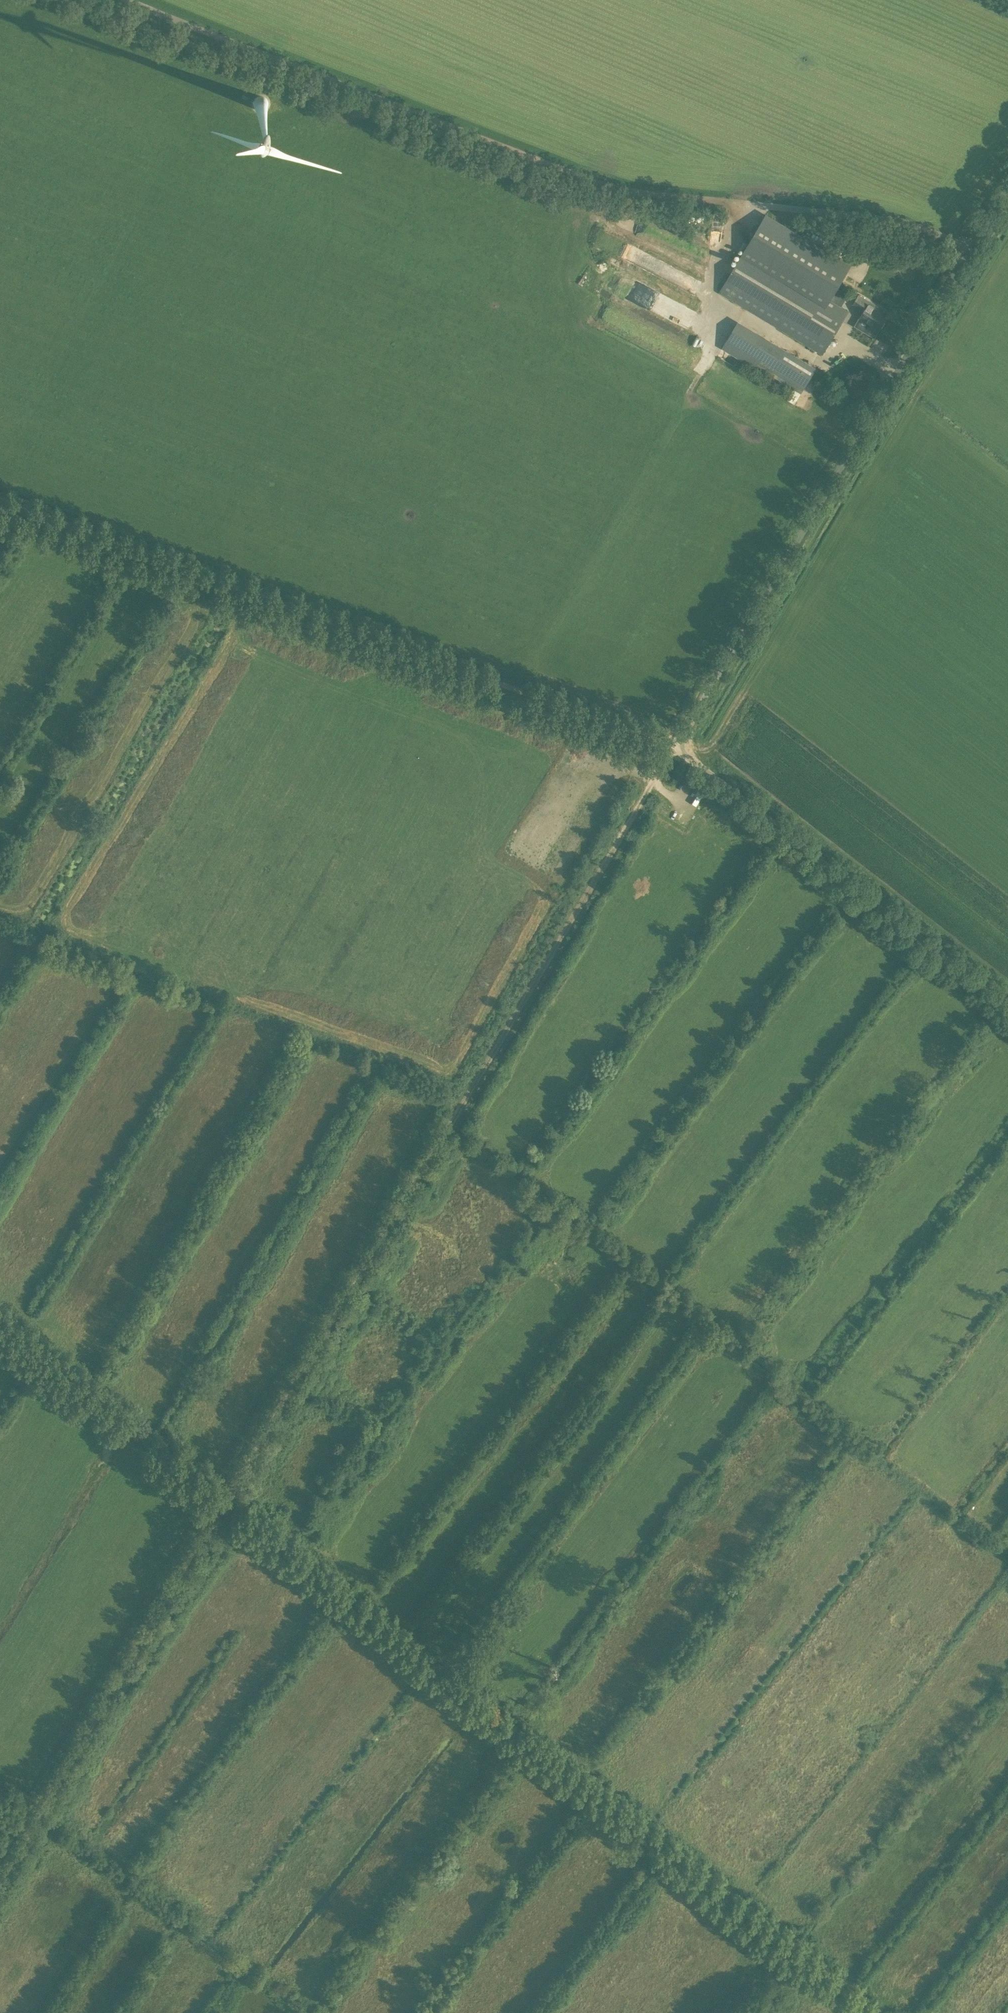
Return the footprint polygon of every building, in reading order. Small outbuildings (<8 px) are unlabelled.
[(849,311),(830,299),(850,266),(766,215),(719,293),(823,355),(849,311)] [(858,296),(853,304),(864,311),(860,318),(869,323),(865,331),(875,337),(887,316),(875,309),(876,307),(858,296)] [(772,374),(801,392),(816,368),(786,350),(772,374)] [(787,399),(794,402),(799,392),(792,388),(787,399)] [(314,1407),(311,1417),(316,1419),(320,1409),(314,1407)]
